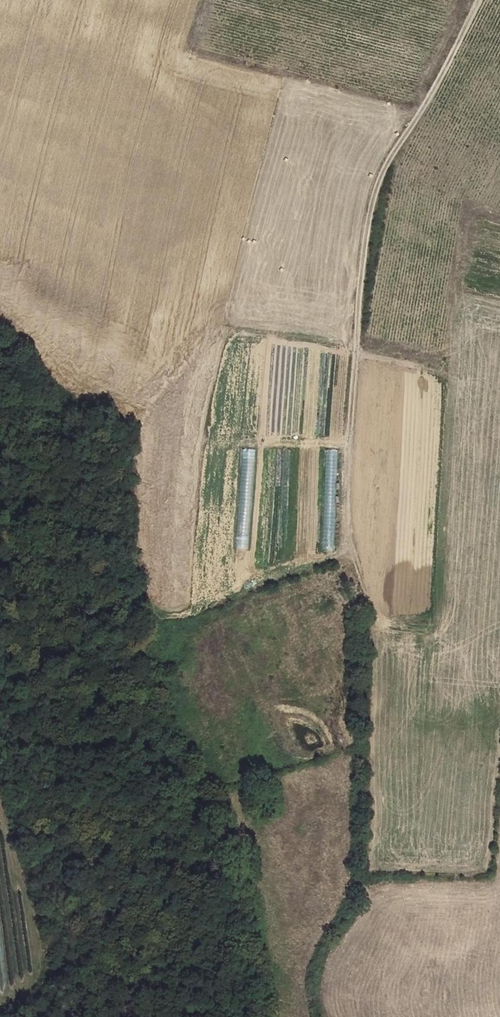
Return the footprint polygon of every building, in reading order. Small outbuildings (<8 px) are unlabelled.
[(251,549),(254,449),(240,448),(237,548),(251,549)]
